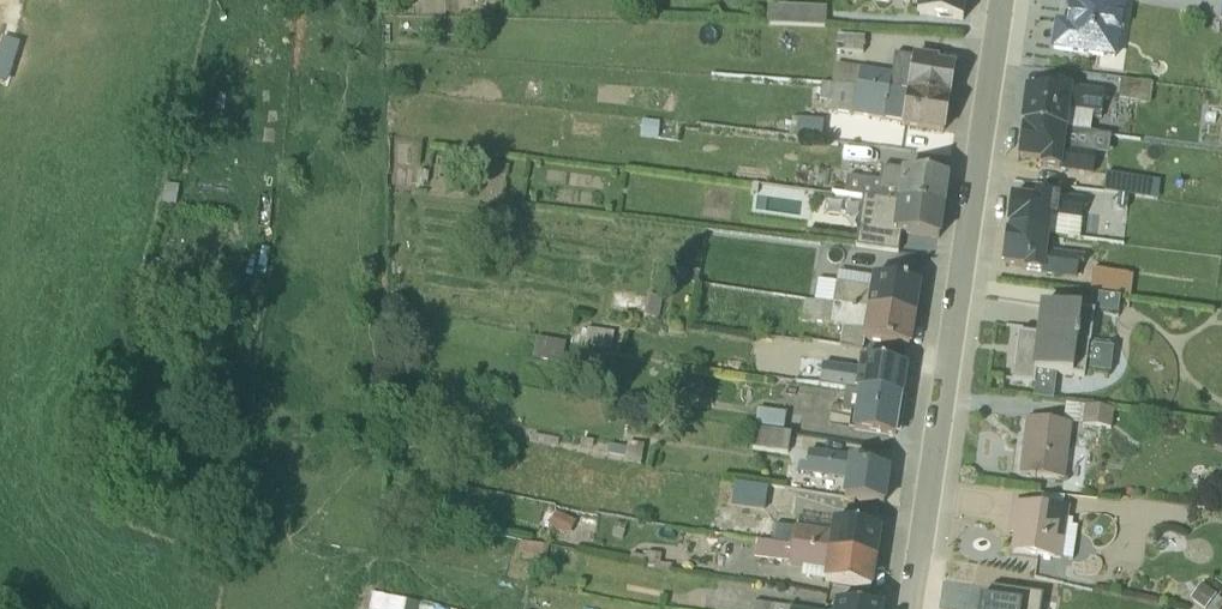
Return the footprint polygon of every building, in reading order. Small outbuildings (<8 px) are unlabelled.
[(915,16),(961,21),(964,0),(917,0),(915,16)] [(1049,52),(1115,62),(1124,0),(1067,0),(1065,11),(1067,12),(1066,23),(1054,22),(1049,52)] [(766,7),(766,25),(824,28),(825,9),(766,7)] [(836,36),(835,53),(861,55),(864,38),(836,36)] [(948,102),(953,69),(935,65),(936,61),(912,57),(911,61),(893,58),(890,72),(859,68),(858,70),(834,66),(831,84),(854,87),(948,102)] [(1151,85),(1120,80),(1117,111),(1148,114),(1151,85)] [(854,87),(821,84),(818,101),(830,103),(829,113),(850,116),(854,87)] [(900,129),(942,136),(948,102),(854,87),(850,116),(901,124),(900,129)] [(1026,92),(1021,127),(1089,135),(1091,121),(1099,122),(1103,95),(1047,87),(1046,95),(1026,92)] [(797,120),(795,136),(820,139),(822,123),(797,120)] [(1097,136),(1021,127),(1017,159),(1037,161),(1037,168),(1091,176),(1097,136)] [(827,143),(825,159),(873,165),(875,149),(827,143)] [(848,180),(846,197),(942,210),(946,179),(881,170),(879,183),(848,180)] [(1103,194),(1129,197),(1132,179),(1105,175),(1103,194)] [(1010,199),(1007,233),(1048,237),(1048,236),(1079,239),(1081,220),(1084,202),(1083,202),(1034,196),(1033,202),(1010,199)] [(860,199),(854,248),(896,254),(899,235),(938,240),(942,210),(860,199)] [(1048,237),(1007,233),(1002,265),(1025,268),(1024,272),(1040,275),(1040,277),(1075,281),(1077,267),(1082,268),(1083,257),(1046,252),(1048,237)] [(1092,271),(1089,295),(1124,299),(1128,298),(1131,277),(1127,275),(1092,271)] [(835,286),(833,306),(915,318),(920,286),(871,278),(869,290),(835,286)] [(1092,315),(1119,316),(1120,299),(1093,298),(1092,315)] [(864,342),(910,349),(915,318),(804,302),(803,302),(801,322),(842,328),(838,348),(862,352),(864,342)] [(1017,336),(1011,383),(1034,386),(1032,401),(1053,403),(1056,377),(1072,379),(1072,377),(1081,378),(1086,346),(1087,346),(1092,315),(1091,315),(1042,308),(1038,340),(1031,339),(1031,338),(1017,336)] [(586,344),(618,349),(621,332),(589,327),(586,344)] [(902,400),(907,368),(859,361),(857,370),(794,362),(791,383),(902,400)] [(902,400),(844,391),(840,411),(853,414),(850,432),(895,439),(902,400)] [(1110,431),(1112,413),(1083,409),(1080,428),(1110,431)] [(757,411),(754,430),(782,435),(785,415),(757,411)] [(1026,421),(1019,477),(1063,482),(1071,426),(1026,421)] [(791,436),(752,430),(750,451),(788,456),(791,436)] [(807,453),(805,467),(799,467),(798,475),(843,482),(841,499),(885,506),(889,471),(871,468),(872,461),(807,453)] [(763,513),(767,489),(733,484),(729,507),(763,513)] [(1038,509),(1013,507),(1009,525),(1016,527),(1010,564),(1070,573),(1075,540),(1070,539),(1071,533),(1066,532),(1068,513),(1063,512),(1064,500),(1040,497),(1038,509)] [(574,522),(555,512),(548,526),(567,536),(574,522)] [(769,544),(877,560),(881,530),(795,517),(793,530),(772,526),(769,544)] [(821,583),(872,591),(877,560),(769,544),(755,542),(753,559),(801,568),(800,578),(822,582),(821,583)] [(526,558),(544,561),(547,548),(519,543),(518,554),(526,556),(526,558)] [(1038,585),(1062,586),(1062,576),(1038,575),(1038,585)] [(369,591),(367,608),(419,608),(421,604),(406,599),(406,601),(369,591)] [(1199,595),(1189,608),(1217,608),(1199,595)]
